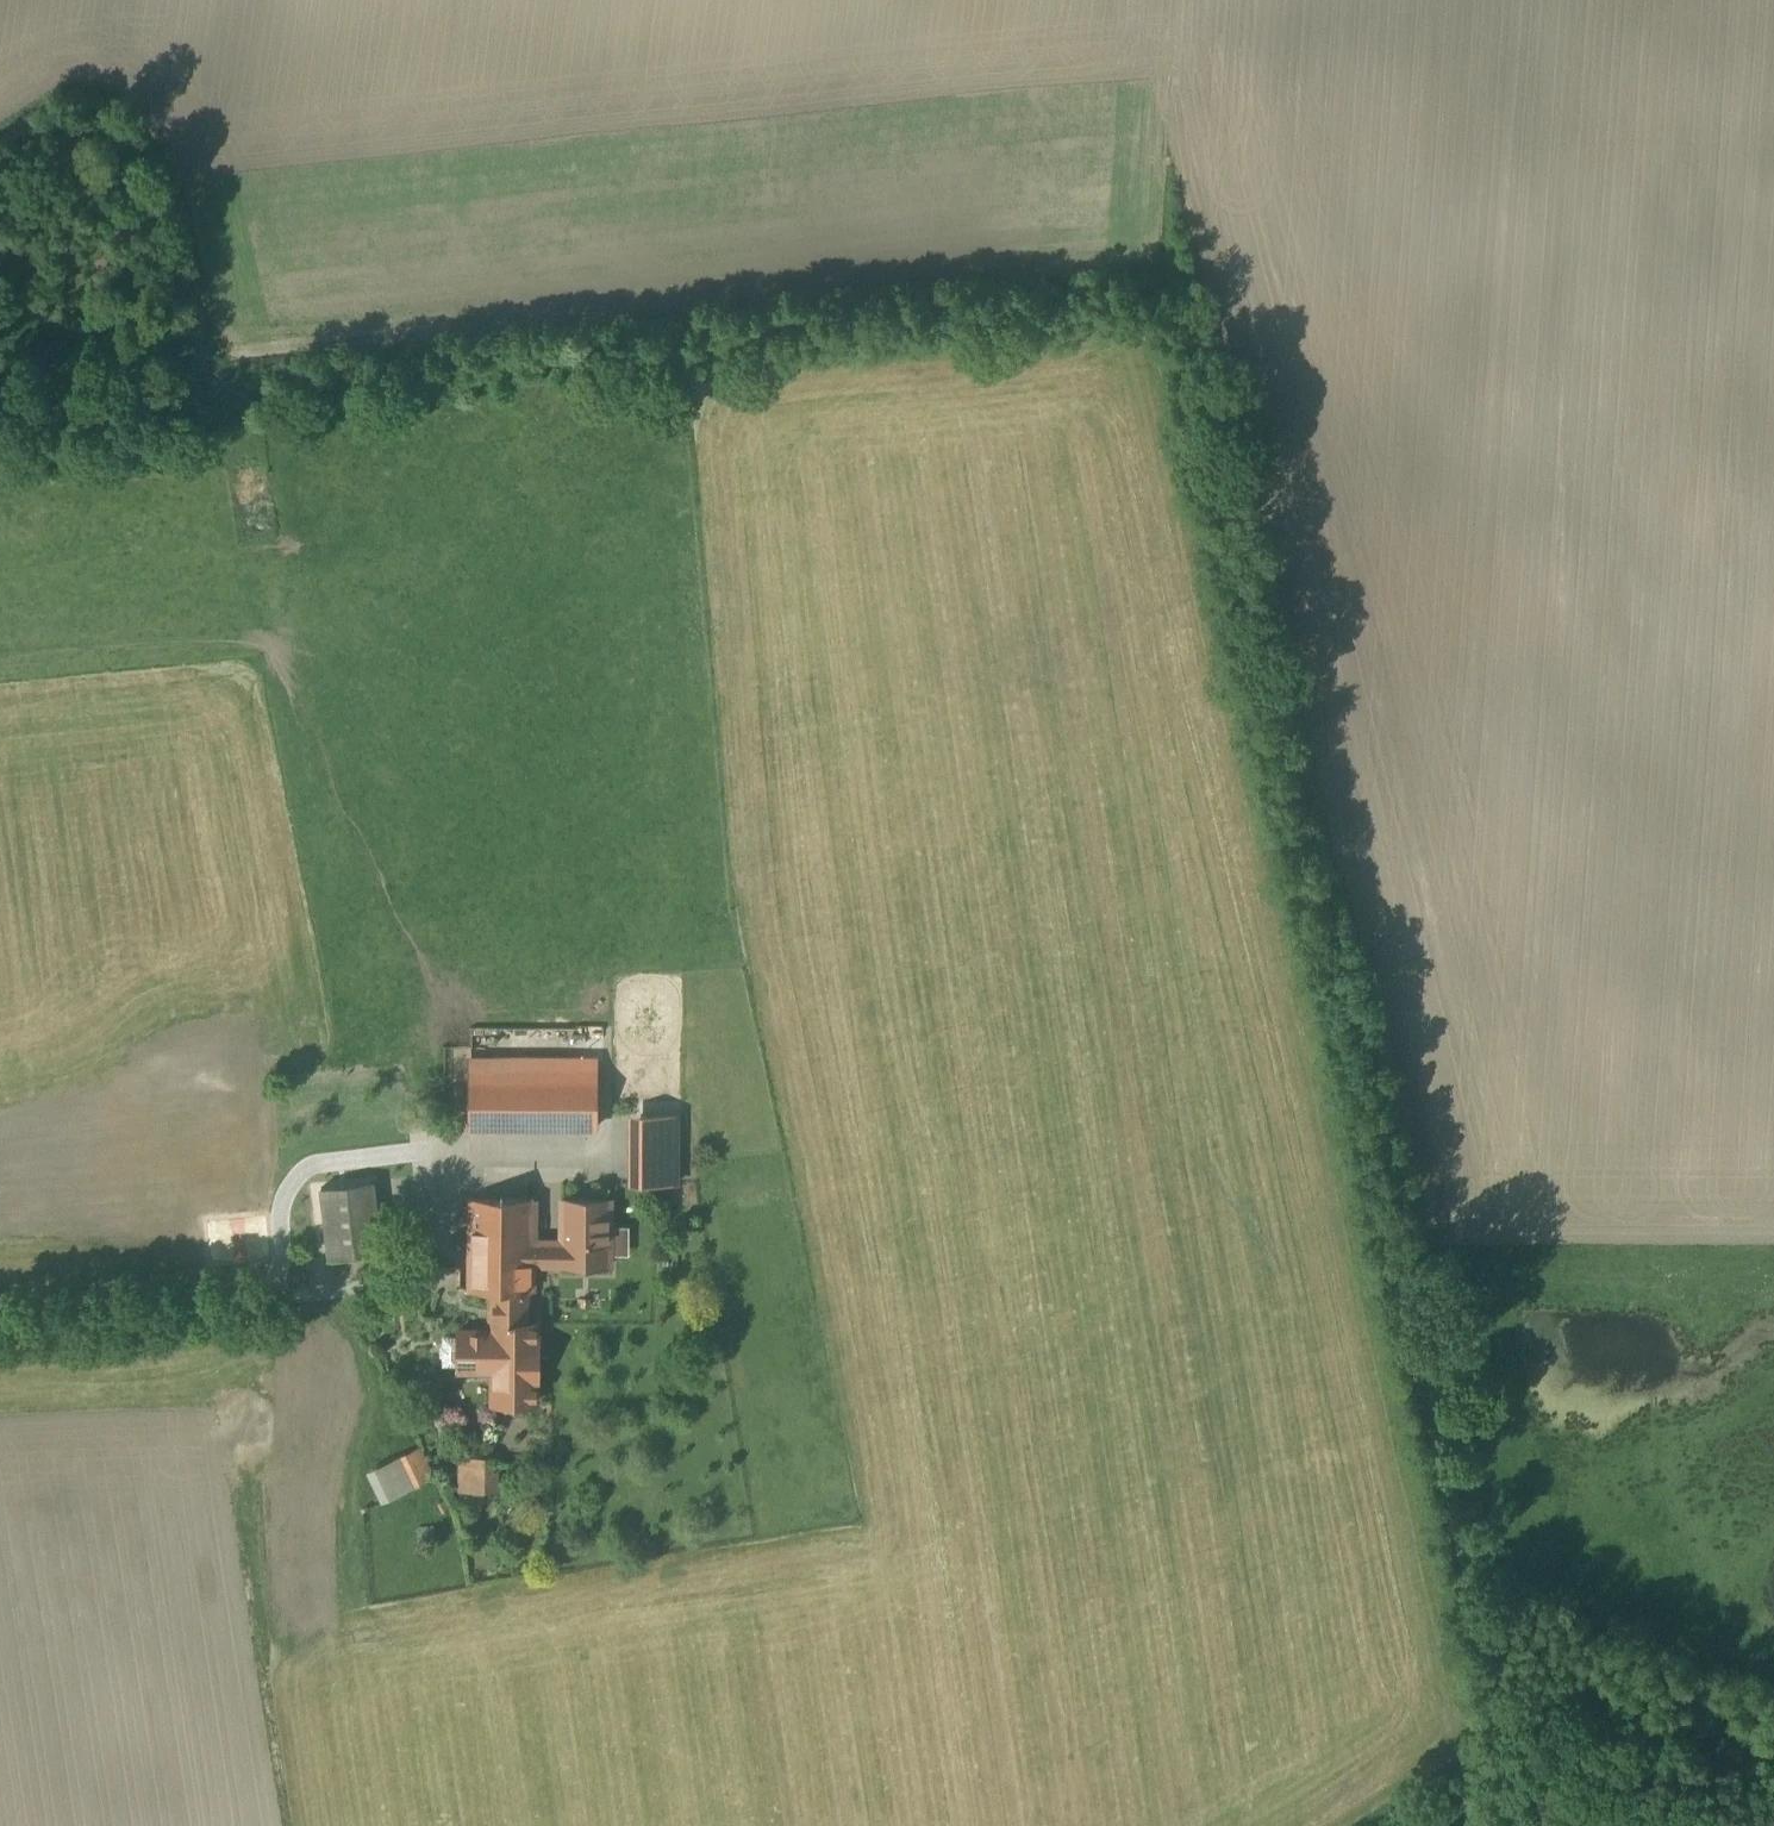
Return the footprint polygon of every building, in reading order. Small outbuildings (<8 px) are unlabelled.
[(577,1028),(472,1027),(472,1048),(471,1125),(604,1126),(604,1025),(577,1025),(577,1028)] [(629,1182),(676,1182),(677,1115),(628,1116),(629,1182)] [(374,1179),(322,1185),(323,1197),(330,1256),(382,1250),(374,1179)] [(534,1197),(470,1196),(470,1287),(495,1288),(526,1288),(535,1288),(535,1263),(534,1262),(534,1240),(534,1197)] [(611,1197),(563,1197),(563,1240),(534,1240),(534,1262),(535,1263),(563,1263),(610,1264),(611,1197)] [(526,1288),(495,1288),(495,1329),(460,1329),(460,1333),(460,1362),(460,1366),(494,1366),(494,1399),(537,1399),(537,1321),(525,1321),(526,1288)] [(460,1333),(444,1333),(444,1340),(441,1343),(441,1352),(444,1354),(444,1362),(460,1362),(460,1333)] [(432,1472),(420,1446),(402,1454),(415,1480),(432,1472)] [(496,1455),(475,1455),(475,1486),(496,1485),(496,1455)]
